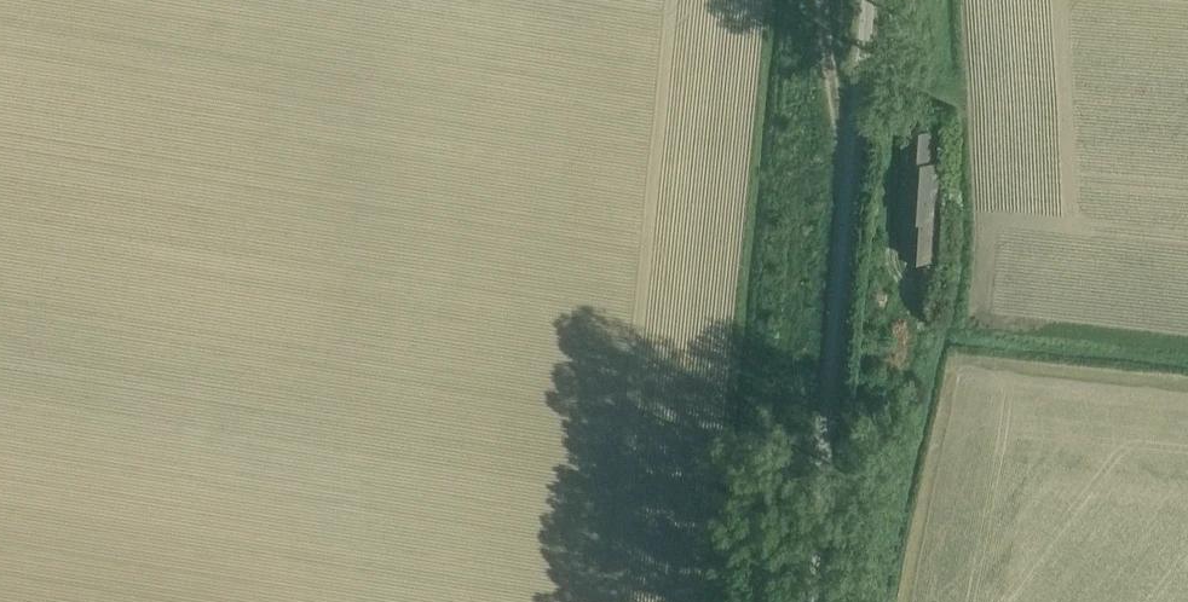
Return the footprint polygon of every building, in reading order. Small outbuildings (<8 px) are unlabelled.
[(930,158),(932,127),(907,125),(901,213),(904,214),(902,254),(936,256),(939,214),(934,214),(938,159),(930,158)]
